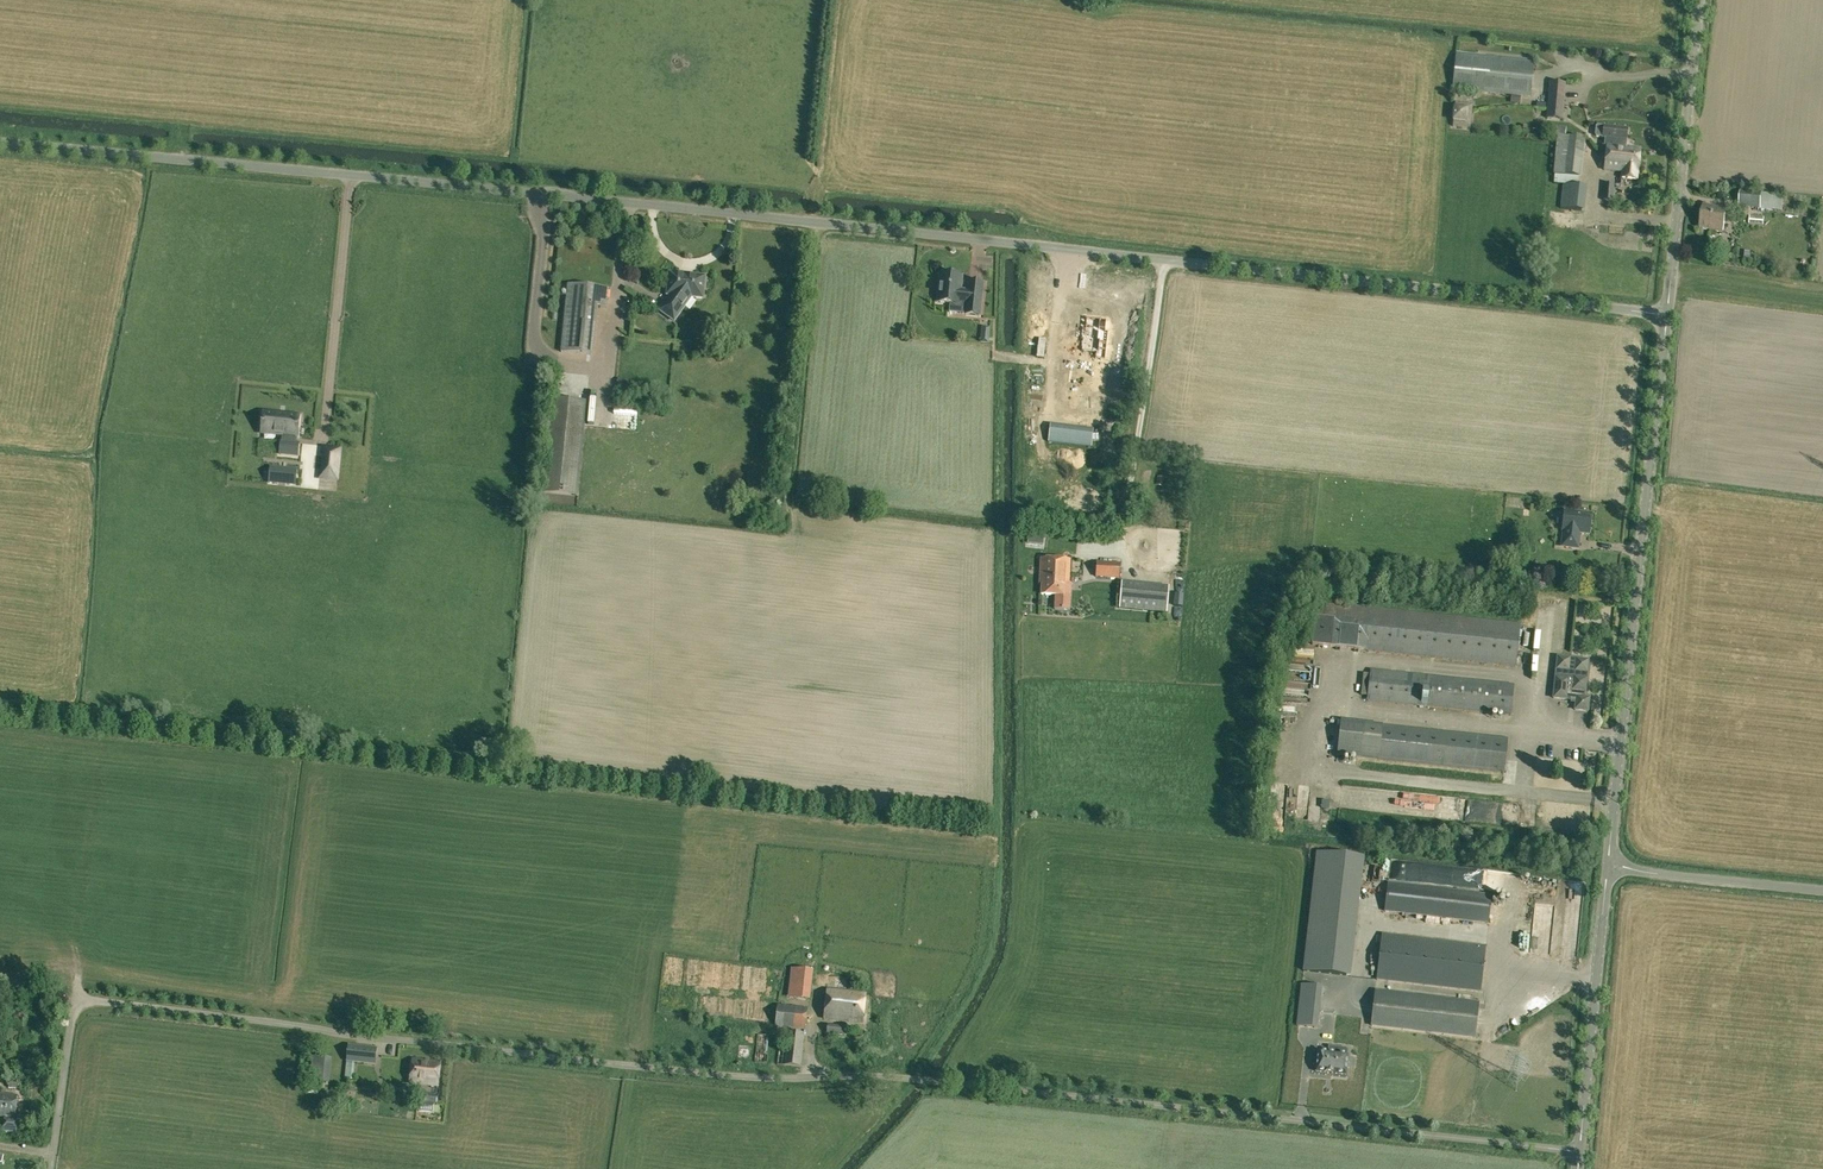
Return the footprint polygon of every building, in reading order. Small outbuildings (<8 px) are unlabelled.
[(1531,97),(1534,60),(1456,53),(1453,90),(1511,95),(1520,96),(1531,97)] [(1562,119),(1565,83),(1550,82),(1548,117),(1562,119)] [(1455,103),(1453,126),(1470,127),(1472,104),(1455,103)] [(1604,146),(1607,146),(1626,148),(1627,129),(1597,126),(1596,128),(1595,136),(1596,137),(1605,138),(1604,146)] [(1554,175),(1555,175),(1578,178),(1581,178),(1585,139),(1557,136),(1554,175)] [(1607,146),(1605,170),(1623,172),(1622,179),(1637,180),(1640,149),(1626,148),(1607,146)] [(1577,186),(1578,178),(1555,175),(1554,183),(1563,184),(1577,186)] [(1603,197),(1613,198),(1614,183),(1604,183),(1603,197)] [(1587,187),(1577,186),(1563,184),(1560,208),(1585,211),(1587,187)] [(1761,210),(1763,193),(1741,190),(1739,207),(1761,210)] [(1783,194),(1763,193),(1761,210),(1781,211),(1783,194)] [(1700,228),(1722,232),(1727,211),(1704,206),(1700,228)] [(1599,220),(1598,236),(1609,236),(1610,220),(1599,220)] [(1123,278),(1124,269),(1103,268),(1102,277),(1123,278)] [(968,293),(960,292),(962,277),(956,276),(957,273),(946,272),(945,275),(940,274),(937,302),(959,304),(959,302),(967,303),(965,315),(980,316),(982,293),(968,291),(968,293)] [(696,298),(695,299),(701,299),(704,296),(704,291),(705,277),(669,274),(667,294),(668,294),(671,296),(660,311),(674,321),(684,307),(681,305),(687,297),(696,298)] [(1066,278),(1066,288),(1083,288),(1083,278),(1066,278)] [(608,289),(568,285),(562,352),(591,355),(596,306),(606,307),(608,289)] [(1024,349),(1044,351),(1047,314),(1026,312),(1024,349)] [(1082,341),(1081,353),(1096,355),(1095,361),(1105,362),(1108,333),(1105,332),(1107,322),(1086,319),(1085,331),(1082,331),(1081,341),(1082,341)] [(981,342),(988,343),(989,336),(982,335),(981,342)] [(1115,416),(1118,381),(1060,376),(1057,410),(1115,416)] [(627,389),(628,379),(618,378),(616,388),(627,389)] [(587,401),(552,398),(543,492),(577,496),(587,401)] [(288,416),(288,415),(264,412),(262,433),(263,429),(277,430),(277,435),(283,435),(282,442),(281,442),(280,454),(298,456),(299,444),(295,444),(296,437),(297,437),(299,417),(288,416)] [(1093,430),(1050,425),(1048,442),(1091,447),(1093,430)] [(320,470),(319,478),(337,480),(340,448),(322,447),(322,454),(324,455),(322,471),(320,470)] [(285,484),(295,485),(296,470),(287,469),(285,484)] [(278,483),(279,471),(271,470),(269,482),(278,483)] [(1578,548),(1579,532),(1589,533),(1591,515),(1565,512),(1562,531),(1564,531),(1562,546),(1578,548)] [(1042,595),(1056,596),(1055,609),(1070,610),(1071,588),(1068,588),(1070,560),(1042,559),(1041,579),(1043,579),(1042,595)] [(1096,577),(1120,578),(1121,563),(1097,562),(1096,577)] [(1166,609),(1167,587),(1122,584),(1120,607),(1166,609)] [(1312,645),(1516,666),(1520,624),(1317,603),(1312,645)] [(1577,700),(1576,710),(1588,711),(1589,698),(1584,698),(1586,679),(1589,660),(1558,657),(1556,678),(1554,698),(1577,700)] [(1511,715),(1515,684),(1370,670),(1370,674),(1364,674),(1361,695),(1368,696),(1367,701),(1511,715)] [(1277,684),(1305,685),(1305,672),(1286,672),(1286,677),(1277,677),(1277,684)] [(1275,721),(1295,723),(1295,716),(1276,714),(1275,721)] [(1508,738),(1341,721),(1337,756),(1505,774),(1508,738)] [(1303,971),(1346,976),(1360,858),(1317,853),(1303,971)] [(1558,881),(1523,877),(1515,945),(1533,948),(1536,923),(1553,925),(1558,881)] [(1384,912),(1489,924),(1492,895),(1388,883),(1384,912)] [(1481,992),(1486,947),(1382,935),(1377,980),(1481,992)] [(789,998),(810,1001),(814,971),(792,968),(789,998)] [(1299,1010),(1298,1026),(1316,1028),(1318,1013),(1318,1012),(1321,987),(1302,985),(1299,1010)] [(825,1019),(862,1023),(865,994),(828,991),(825,1019)] [(1474,1037),(1478,1003),(1375,991),(1371,1025),(1474,1037)] [(37,1009),(46,1010),(47,1001),(38,1000),(37,1009)] [(775,1027),(805,1030),(808,1008),(778,1005),(775,1027)] [(25,1013),(24,1011),(21,1009),(19,1009),(17,1009),(16,1010),(14,1011),(13,1013),(13,1015),(14,1018),(15,1019),(16,1020),(18,1021),(20,1021),(21,1021),(23,1020),(25,1018),(26,1017),(26,1015),(25,1013)] [(39,1022),(50,1024),(52,1014),(40,1012),(39,1022)] [(847,1027),(828,1025),(826,1034),(847,1036),(847,1027)] [(786,1044),(779,1043),(777,1064),(801,1067),(804,1034),(787,1032),(786,1044)] [(757,1035),(755,1062),(767,1064),(770,1036),(757,1035)] [(344,1054),(344,1041),(335,1041),(335,1054),(344,1054)] [(348,1046),(347,1061),(375,1064),(377,1049),(348,1046)] [(1347,1049),(1333,1047),(1332,1053),(1328,1052),(1318,1051),(1316,1071),(1327,1073),(1332,1073),(1345,1075),(1348,1055),(1347,1055),(1347,1049)] [(310,1082),(326,1083),(329,1059),(313,1057),(310,1082)] [(441,1062),(412,1059),(410,1083),(438,1086),(441,1062)] [(18,1081),(9,1080),(8,1088),(18,1089),(18,1081)] [(3,1131),(16,1132),(18,1117),(15,1117),(18,1096),(0,1094),(0,1116),(5,1116),(3,1131)] [(425,1094),(424,1103),(436,1104),(436,1095),(425,1094)] [(434,1104),(424,1103),(421,1103),(421,1110),(433,1111),(434,1104)]
